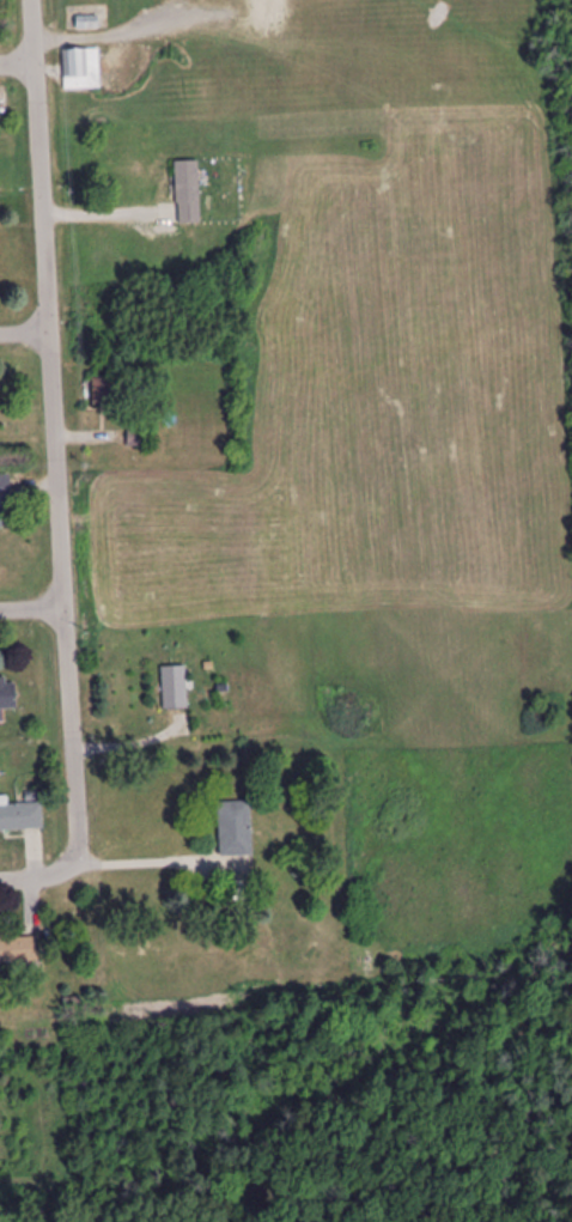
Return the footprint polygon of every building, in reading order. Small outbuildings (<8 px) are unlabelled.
[(100,51),(65,51),(65,91),(100,91),(100,51)] [(201,225),(200,162),(176,162),(177,225),(201,225)] [(92,406),(116,406),(116,379),(92,379),(92,406)] [(13,503),(12,477),(0,478),(0,531),(5,530),(4,503),(13,503)] [(187,708),(187,666),(164,666),(164,709),(187,708)] [(17,685),(0,685),(0,710),(17,710),(17,685)] [(252,801),(220,801),(221,855),(253,855),(252,801)] [(43,803),(0,804),(0,831),(44,830),(43,803)] [(41,963),(41,936),(6,936),(6,929),(0,930),(0,963),(41,963)]
